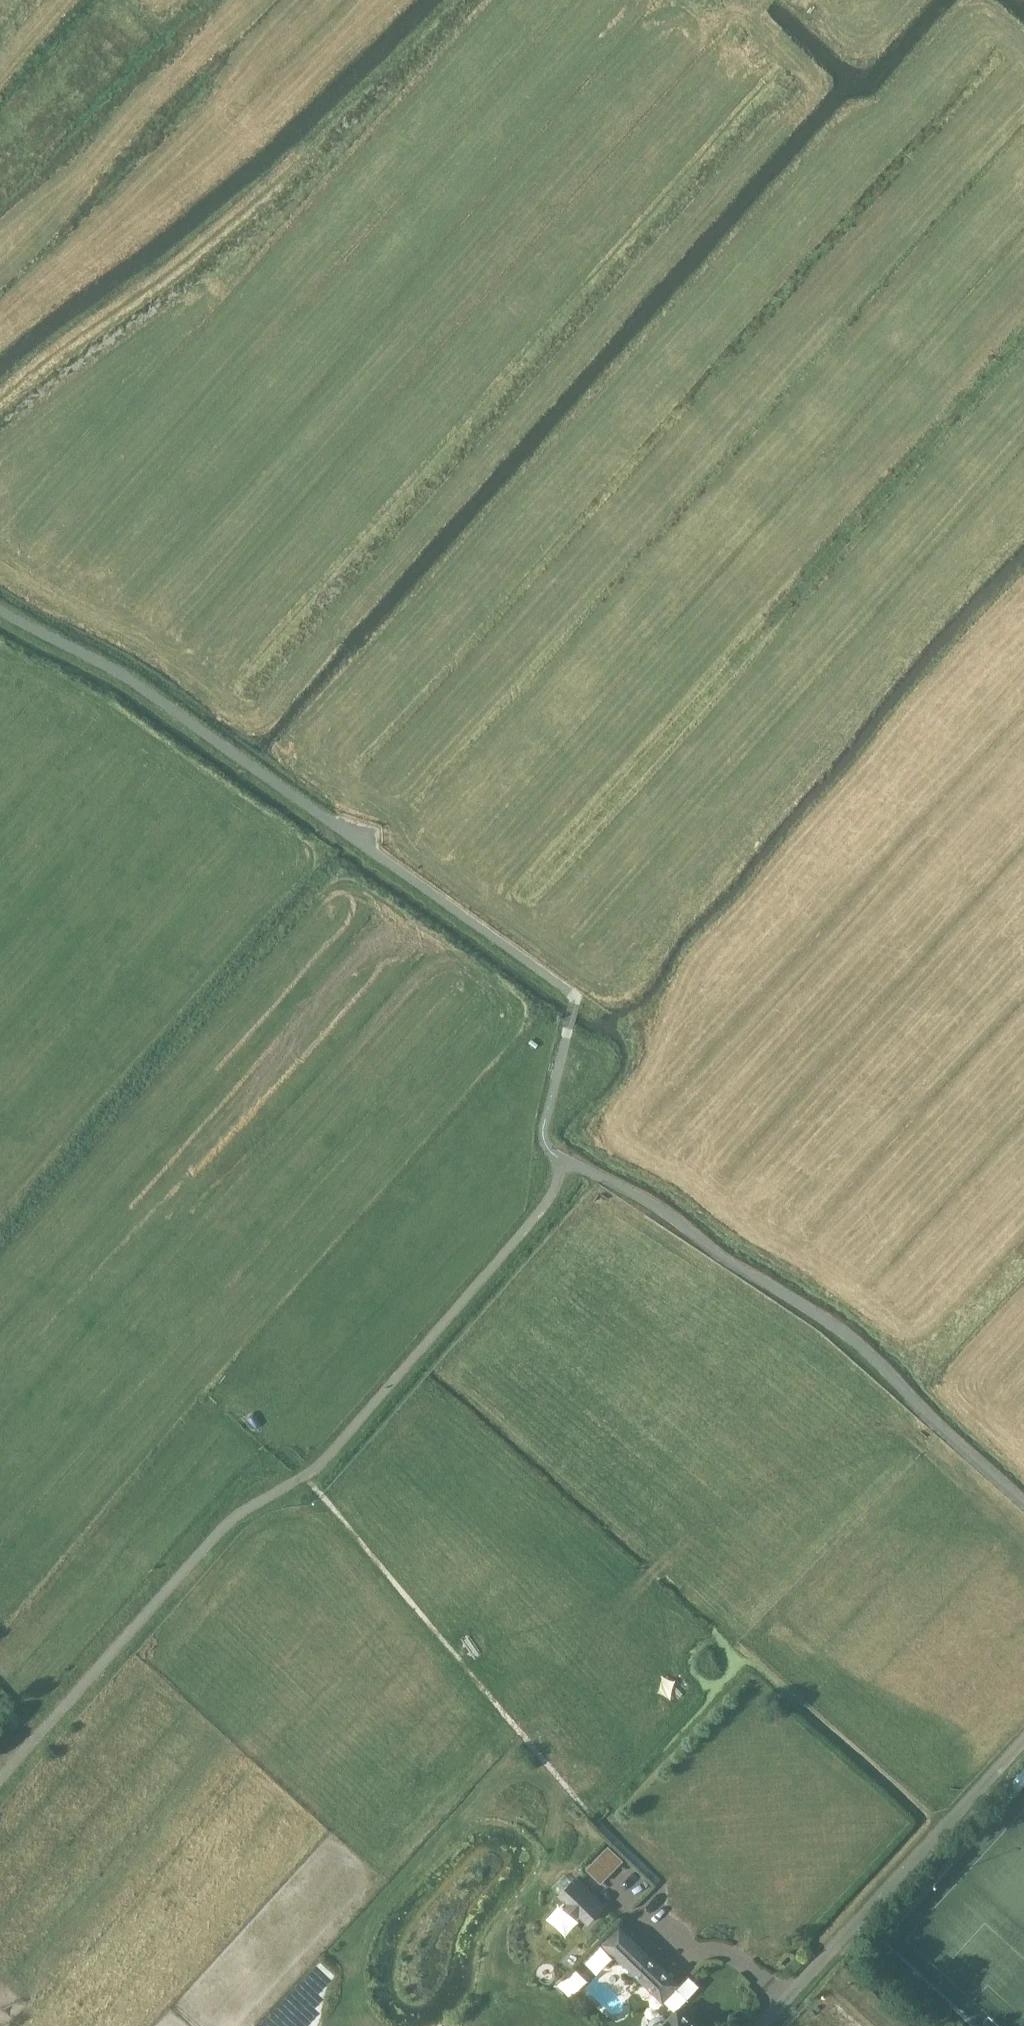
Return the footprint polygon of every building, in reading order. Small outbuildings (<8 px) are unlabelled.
[(988,1807),(996,1814),(1023,1785),(1023,1769),(988,1807)] [(606,1845),(583,1868),(599,1884),(621,1860),(606,1845)] [(606,1905),(577,1876),(557,1897),(587,1926),(606,1905)] [(623,1929),(606,1946),(625,1965),(663,2002),(680,1985),(642,1948),(623,1929)] [(676,2007),(666,2018),(660,2016),(656,2016),(652,2018),(649,2022),(648,2025),(697,2025),(676,2007)]
